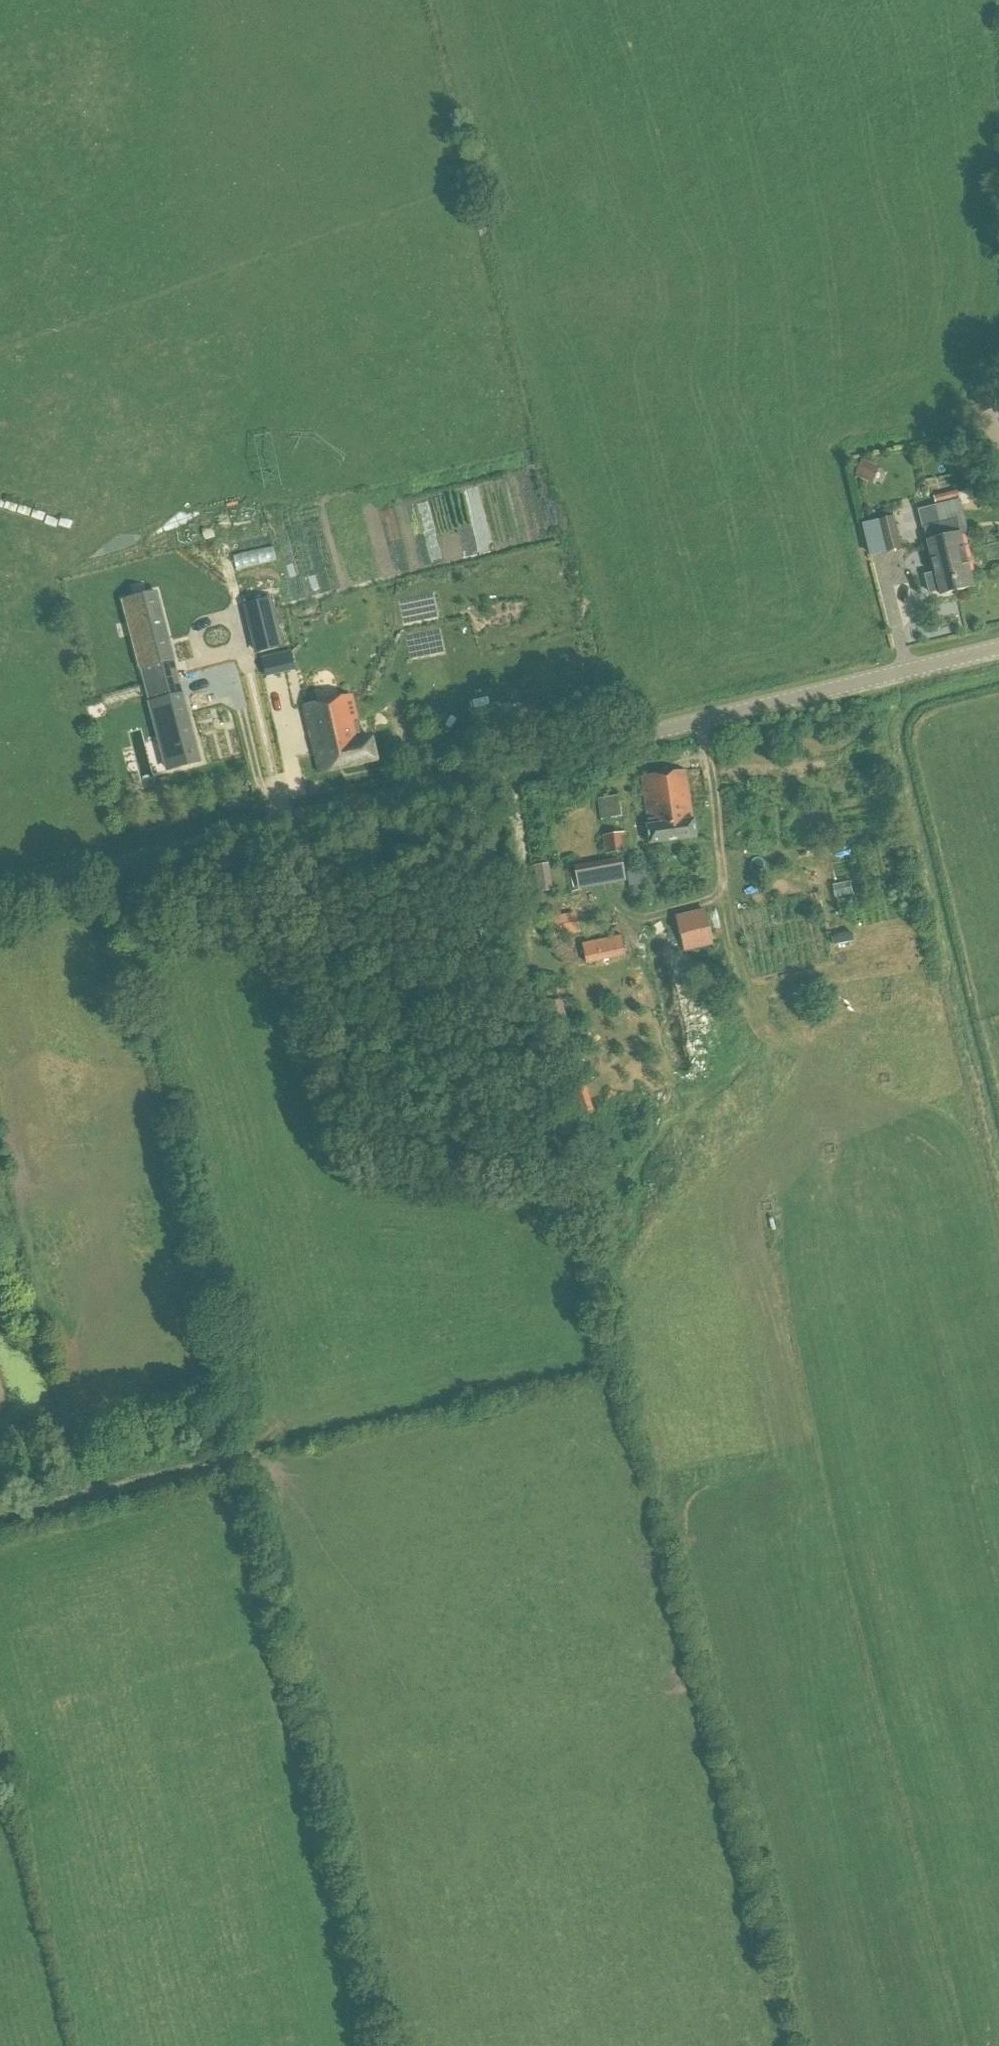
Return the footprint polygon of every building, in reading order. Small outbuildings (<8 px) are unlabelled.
[(855,473),(870,480),(876,465),(861,459),(855,473)] [(497,587),(562,571),(542,492),(493,504),(491,494),(394,518),(405,562),(412,561),(414,568),(448,559),(453,576),(466,573),(464,567),(473,565),(479,591),(457,597),(462,616),(502,606),(497,587)] [(878,512),(880,520),(892,517),(891,509),(878,512)] [(880,520),(887,551),(902,547),(894,516),(892,517),(880,520)] [(974,586),(958,520),(925,528),(935,572),(925,574),(930,593),(940,590),(941,594),(974,586)] [(247,560),(246,580),(262,580),(262,560),(247,560)] [(155,594),(125,601),(147,686),(177,678),(155,594)] [(275,624),(252,629),(257,652),(280,646),(275,624)] [(283,655),(262,660),(265,676),(286,671),(283,655)] [(177,678),(147,686),(168,770),(199,762),(177,678)] [(352,696),(305,706),(320,773),(377,761),(373,739),(362,741),(352,696)] [(513,718),(510,702),(470,711),(474,727),(513,718)] [(643,778),(649,824),(648,825),(650,843),(696,837),(694,818),(692,819),(686,772),(643,778)] [(618,795),(599,799),(602,819),(621,815),(618,795)] [(605,834),(607,853),(626,851),(624,832),(605,834)] [(577,868),(580,885),(626,877),(622,859),(577,868)] [(629,873),(631,884),(653,881),(651,869),(629,873)] [(709,928),(705,912),(680,918),(684,934),(709,928)] [(626,955),(622,934),(582,943),(586,963),(626,955)]
